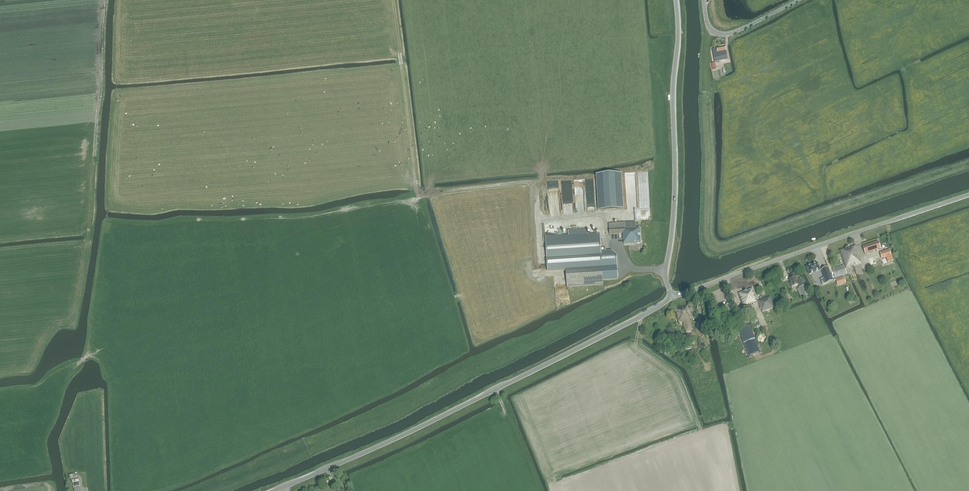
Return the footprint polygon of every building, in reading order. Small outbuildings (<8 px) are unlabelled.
[(714,63),(730,59),(729,55),(727,55),(725,46),(713,49),(714,58),(715,58),(715,60),(714,60),(714,63)] [(623,209),(621,174),(596,175),(599,210),(623,209)] [(563,179),(564,198),(565,198),(566,209),(572,208),(572,204),(574,204),(573,178),(563,179)] [(619,234),(619,238),(619,239),(624,239),(624,244),(640,243),(641,243),(641,242),(640,238),(640,228),(640,227),(636,228),(635,223),(609,224),(610,234),(619,234)] [(568,236),(545,237),(547,271),(566,270),(617,267),(616,255),(612,251),(601,252),(600,234),(588,234),(588,229),(568,230),(568,236)] [(880,249),(878,242),(863,247),(865,254),(880,249)] [(856,265),(861,263),(855,246),(848,248),(840,251),(846,269),(853,266),(856,265)] [(890,260),(888,256),(887,252),(881,255),(884,262),(890,260)] [(820,270),(817,263),(806,267),(809,275),(820,270)] [(844,265),(832,269),(835,279),(847,275),(844,265)] [(617,267),(566,270),(567,287),(603,285),(603,280),(618,279),(617,267)] [(828,268),(822,270),(827,284),(834,282),(828,268)] [(790,284),(792,288),(798,285),(803,298),(808,296),(804,287),(801,280),(799,280),(796,273),(791,275),(793,279),(789,280),(790,284)] [(754,304),(758,303),(753,289),(739,294),(744,309),(754,305),(754,304)] [(763,312),(774,308),(770,297),(758,301),(760,309),(762,308),(763,312)] [(688,320),(695,318),(692,308),(688,309),(687,306),(674,310),(679,323),(682,322),(686,333),(693,330),(691,324),(690,324),(688,320)] [(760,352),(750,325),(738,329),(748,356),(760,352)] [(767,337),(767,335),(766,334),(766,333),(764,332),(762,332),(761,332),(759,332),(758,333),(757,335),(756,336),(756,337),(757,339),(758,341),(759,342),(760,342),(761,343),(763,342),(764,342),(765,341),(767,340),(767,339),(767,337)]
